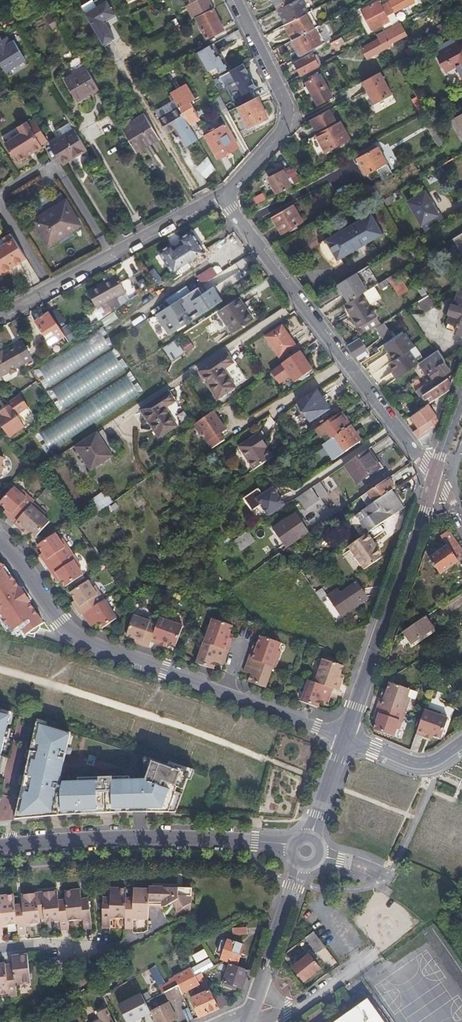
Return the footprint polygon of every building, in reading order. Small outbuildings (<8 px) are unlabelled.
[(86,14),(104,44),(115,38),(105,20),(116,14),(108,0),(97,0),(95,1),(98,6),(86,14)] [(214,8),(210,0),(189,0),(190,3),(187,5),(193,18),(196,17),(211,9),(214,8)] [(278,9),(295,0),(274,0),(278,9)] [(278,9),(286,24),(307,13),(309,12),(302,0),(295,0),(278,9)] [(361,10),(373,31),(384,25),(386,30),(400,22),(394,12),(415,1),(414,0),(393,0),(389,2),(384,5),(383,6),(380,0),(379,0),(361,10)] [(211,9),(196,17),(207,39),(225,30),(214,8),(211,9)] [(34,15),(31,9),(22,14),(24,20),(34,15)] [(286,24),(285,24),(293,39),(314,28),(315,28),(307,13),(286,24)] [(438,25),(444,37),(457,30),(451,18),(438,25)] [(59,22),(51,27),(54,32),(62,27),(59,22)] [(386,30),(377,35),(379,38),(361,47),(367,58),(393,45),(392,44),(408,35),(401,22),(400,22),(386,30)] [(181,24),(173,28),(176,36),(185,32),(181,24)] [(314,28),(293,39),(301,55),(323,44),(314,28)] [(6,72),(26,59),(14,39),(11,41),(7,36),(2,39),(0,35),(0,62),(6,72)] [(342,37),(331,43),(334,48),(345,42),(342,37)] [(454,37),(434,48),(437,52),(456,42),(454,37)] [(456,42),(437,52),(447,72),(457,67),(461,77),(461,39),(456,42)] [(215,53),(211,45),(196,52),(206,69),(214,65),(217,71),(226,67),(219,54),(218,52),(215,53)] [(414,46),(406,50),(409,56),(417,52),(414,46)] [(294,63),(301,75),(322,64),(321,62),(318,64),(314,55),(313,53),(294,63)] [(226,87),(236,81),(243,94),(257,87),(252,78),(250,79),(247,73),(248,72),(244,63),(220,76),(226,87)] [(99,89),(86,67),(65,79),(78,101),(99,89)] [(320,75),(318,72),(312,75),(314,78),(306,82),(318,105),(333,97),(321,74),(320,75)] [(375,104),(393,94),(381,72),(362,81),(375,104)] [(191,102),(196,98),(191,91),(187,84),(171,93),(175,100),(176,101),(188,122),(193,131),(200,127),(197,123),(200,121),(199,119),(200,118),(191,102)] [(8,89),(0,94),(0,99),(10,93),(8,89)] [(214,100),(221,112),(227,108),(220,96),(214,100)] [(258,97),(238,107),(248,128),(269,118),(258,97)] [(188,122),(176,101),(156,112),(168,133),(175,129),(178,134),(180,133),(188,146),(199,140),(193,131),(188,122)] [(426,112),(420,101),(415,104),(421,116),(426,112)] [(326,152),(350,139),(341,121),(337,123),(330,109),(311,119),(318,133),(316,134),(326,152)] [(432,122),(426,112),(421,116),(420,116),(426,126),(427,125),(432,122)] [(158,136),(145,113),(121,127),(136,153),(143,149),(160,139),(158,136)] [(453,119),(461,134),(461,113),(453,119)] [(48,140),(34,118),(18,127),(22,133),(5,143),(17,162),(27,156),(43,146),(42,144),(48,140)] [(444,144),(432,122),(427,125),(439,146),(444,144)] [(239,146),(227,124),(205,136),(218,159),(239,146)] [(448,135),(443,127),(439,130),(443,138),(448,135)] [(75,129),(49,143),(63,165),(71,160),(87,150),(86,148),(75,129)] [(388,163),(378,146),(358,158),(367,175),(388,163)] [(87,169),(86,159),(75,160),(76,170),(87,169)] [(196,170),(206,180),(213,172),(206,160),(196,170)] [(269,177),(277,194),(302,181),(293,166),(286,169),(285,168),(284,167),(273,172),(275,174),(269,177)] [(439,214),(425,191),(409,201),(422,224),(439,214)] [(81,225),(61,192),(28,212),(48,245),(81,225)] [(263,193),(251,199),(254,205),(266,199),(263,193)] [(303,221),(293,204),(273,216),(278,225),(282,233),(303,221)] [(383,233),(371,213),(326,239),(338,260),(383,233)] [(160,252),(173,272),(176,270),(202,253),(205,251),(192,232),(180,239),(183,244),(179,246),(175,249),(172,245),(160,252)] [(454,238),(461,251),(461,233),(454,238)] [(26,258),(11,234),(0,241),(0,273),(1,274),(26,258)] [(417,236),(409,241),(413,248),(421,243),(417,236)] [(200,285),(217,277),(211,266),(195,274),(200,285)] [(357,273),(335,286),(342,296),(344,295),(348,302),(367,290),(357,273)] [(391,283),(399,296),(408,290),(402,280),(399,282),(394,274),(388,278),(391,283)] [(87,292),(97,310),(102,307),(107,304),(112,312),(121,306),(117,299),(126,293),(118,279),(116,275),(109,279),(99,285),(87,292)] [(378,283),(382,289),(391,283),(388,278),(383,280),(378,283)] [(416,286),(423,298),(428,295),(421,283),(416,286)] [(170,334),(193,319),(191,316),(196,313),(198,316),(223,300),(214,286),(202,294),(198,288),(156,314),(170,334)] [(369,289),(363,293),(371,306),(377,302),(369,289)] [(461,290),(459,291),(455,304),(452,303),(451,305),(448,306),(446,310),(448,313),(451,314),(446,328),(461,334),(461,290)] [(371,306),(363,293),(345,304),(359,327),(377,316),(371,306)] [(435,306),(429,295),(418,301),(425,312),(435,306)] [(253,319),(239,297),(236,299),(217,311),(232,333),(253,319)] [(106,314),(112,312),(107,304),(102,307),(106,314)] [(49,313),(41,319),(34,323),(37,326),(45,338),(52,332),(58,341),(65,336),(49,313)] [(394,337),(384,322),(376,328),(386,343),(394,337)] [(265,337),(280,358),(296,346),(281,326),(265,337)] [(39,367),(49,384),(112,345),(102,329),(39,367)] [(52,332),(45,338),(46,339),(51,346),(58,341),(52,332)] [(415,346),(405,333),(404,333),(386,346),(385,347),(395,360),(409,350),(415,346)] [(367,349),(361,337),(348,345),(350,347),(349,348),(356,356),(367,349)] [(175,339),(162,346),(169,360),(182,354),(175,339)] [(187,352),(194,347),(189,339),(181,344),(187,352)] [(0,377),(26,363),(32,360),(23,342),(16,346),(3,353),(3,351),(0,353),(0,377)] [(51,389),(63,408),(126,368),(113,349),(51,389)] [(395,360),(390,363),(395,371),(393,372),(398,378),(399,377),(418,363),(409,350),(395,360)] [(446,360),(438,350),(436,352),(420,363),(427,373),(429,371),(444,361),(446,360)] [(295,382),(312,370),(300,352),(282,364),(271,371),(279,383),(290,375),(295,382)] [(234,387),(223,369),(232,363),(226,354),(200,372),(218,398),(234,387)] [(451,370),(444,361),(429,371),(436,381),(451,370)] [(130,376),(39,428),(49,446),(140,394),(130,376)] [(452,384),(448,378),(429,391),(420,397),(426,405),(428,404),(450,389),(452,384)] [(411,384),(420,397),(429,391),(424,384),(423,385),(418,379),(411,384)] [(310,422),(329,409),(317,391),(298,403),(310,422)] [(174,401),(168,392),(142,410),(159,437),(176,425),(164,408),(174,401)] [(0,419),(0,425),(5,432),(9,438),(25,427),(18,416),(30,408),(21,396),(9,404),(10,406),(1,413),(4,416),(0,419)] [(419,438),(437,426),(439,419),(436,415),(428,404),(426,405),(412,415),(420,427),(414,431),(419,438)] [(221,434),(226,430),(213,412),(195,424),(208,443),(212,449),(225,440),(221,434)] [(342,412),(316,429),(320,436),(322,435),(327,431),(332,438),(351,425),(342,412)] [(333,460),(362,441),(351,425),(332,438),(327,441),(323,444),(333,460)] [(431,443),(437,426),(419,438),(423,445),(431,443)] [(97,434),(112,456),(116,453),(101,431),(97,434)] [(327,441),(332,438),(327,431),(322,435),(327,441)] [(112,456),(97,434),(76,447),(91,470),(112,456)] [(239,447),(254,470),(273,457),(267,449),(265,446),(266,446),(259,434),(239,447)] [(345,465),(358,484),(380,468),(367,450),(345,465)] [(392,490),(395,488),(389,478),(368,493),(374,502),(392,490)] [(320,497),(327,492),(320,482),(313,487),(320,497)] [(0,502),(0,503),(7,509),(4,512),(9,516),(16,522),(33,503),(34,502),(22,490),(20,493),(14,487),(13,488),(0,502)] [(258,488),(244,498),(252,511),(261,505),(268,515),(284,504),(273,487),(263,494),(258,488)] [(305,509),(319,500),(312,488),(297,497),(305,509)] [(367,533),(404,508),(392,490),(374,502),(369,506),(355,516),(367,533)] [(89,502),(97,513),(114,502),(106,491),(89,502)] [(168,504),(178,495),(174,491),(165,500),(168,504)] [(369,506),(374,502),(368,493),(362,497),(369,506)] [(46,514),(33,503),(16,522),(15,524),(22,530),(27,534),(29,532),(36,538),(50,522),(44,516),(46,514)] [(299,539),(308,533),(295,514),(274,528),(279,534),(283,541),(287,547),(299,539)] [(248,515),(244,522),(251,526),(255,518),(248,515)] [(81,529),(88,539),(92,536),(93,535),(85,525),(82,528),(81,529)] [(241,551),(256,541),(249,531),(237,539),(234,541),(241,551)] [(447,546),(429,559),(440,575),(461,559),(461,549),(456,541),(449,531),(441,536),(447,546)] [(40,555),(43,560),(49,568),(72,553),(62,539),(60,540),(55,533),(38,545),(43,553),(40,555)] [(382,553),(372,540),(368,533),(350,546),(366,569),(382,558),(380,555),(382,553)] [(277,545),(283,541),(279,534),(272,539),(277,545)] [(231,553),(238,547),(234,541),(232,539),(225,544),(231,553)] [(81,566),(72,553),(49,568),(54,576),(57,581),(61,579),(66,587),(83,575),(78,568),(81,566)] [(148,571),(155,573),(158,563),(151,561),(148,571)] [(44,623),(30,602),(31,601),(21,587),(20,588),(6,567),(0,562),(0,617),(7,627),(9,625),(14,631),(20,627),(26,635),(44,623)] [(88,581),(70,593),(75,600),(72,602),(76,607),(81,616),(83,614),(104,600),(95,586),(93,588),(88,581)] [(341,615),(368,597),(358,582),(340,594),(337,589),(327,595),(341,615)] [(323,589),(317,593),(321,600),(327,595),(323,589)] [(108,605),(104,600),(83,614),(90,624),(92,627),(95,625),(98,623),(102,629),(120,616),(111,603),(108,605)] [(126,636),(135,639),(134,642),(140,644),(149,647),(151,641),(158,621),(142,615),(142,618),(133,615),(126,636)] [(160,615),(158,621),(151,641),(161,645),(166,647),(168,643),(176,646),(183,626),(175,623),(176,620),(160,615)] [(434,629),(426,617),(403,632),(412,644),(434,629)] [(231,641),(233,635),(230,634),(233,626),(213,619),(210,627),(207,626),(202,641),(204,642),(228,650),(231,641)] [(281,643),(261,636),(258,644),(254,643),(252,649),(249,658),(273,667),(275,667),(281,652),(278,651),(281,643)] [(228,650),(204,642),(197,663),(214,669),(216,662),(219,663),(223,664),(224,661),(228,650)] [(273,667),(249,658),(245,669),(244,672),(248,673),(251,674),(249,682),(266,688),(273,667)] [(344,675),(340,674),(344,666),(324,658),(321,666),(318,665),(312,681),(333,689),(339,691),(342,681),(344,675)] [(333,689),(312,681),(309,680),(301,701),(318,707),(321,700),(324,701),(328,703),(329,699),(333,689)] [(382,696),(378,705),(405,714),(410,698),(407,697),(410,689),(390,682),(387,691),(384,690),(382,696)] [(454,703),(458,699),(453,692),(448,695),(454,703)] [(405,714),(378,705),(375,714),(373,720),(377,721),(374,730),(394,737),(397,729),(399,730),(405,714)] [(440,715),(441,713),(426,707),(421,719),(416,734),(425,737),(431,739),(432,735),(441,739),(448,718),(440,715)] [(1,756),(5,737),(8,738),(10,729),(7,728),(11,714),(0,711),(0,761),(1,756)] [(61,729),(38,722),(31,752),(29,759),(20,799),(15,819),(20,819),(31,818),(41,817),(52,816),(63,815),(71,815),(85,814),(95,813),(103,813),(108,813),(114,813),(120,812),(132,812),(148,812),(155,812),(168,812),(176,812),(175,792),(174,791),(175,787),(184,790),(189,776),(190,773),(184,771),(153,760),(147,777),(149,777),(148,781),(131,782),(131,777),(117,778),(110,778),(100,778),(94,778),(79,779),(80,783),(66,784),(65,787),(59,786),(60,783),(61,776),(67,754),(68,748),(71,733),(61,729)] [(149,887),(149,889),(149,908),(163,908),(163,907),(165,907),(173,902),(178,911),(186,906),(191,915),(191,903),(192,896),(192,888),(188,888),(149,887)] [(119,889),(111,888),(111,892),(111,898),(103,898),(102,927),(110,928),(111,917),(125,918),(126,899),(126,889),(119,889)] [(142,889),(134,889),(134,893),(134,899),(126,899),(125,918),(125,928),(133,928),(133,919),(148,919),(149,908),(149,889),(142,889)] [(65,891),(66,900),(68,920),(83,919),(84,929),(92,928),(89,899),(81,899),(81,893),(80,890),(72,890),(65,891)] [(49,892),(42,893),(45,919),(45,922),(60,920),(61,930),(69,929),(68,920),(66,900),(58,901),(58,895),(57,891),(49,892)] [(17,924),(18,935),(26,934),(25,924),(40,922),(40,920),(37,893),(30,894),(22,895),(22,899),(23,905),(15,906),(17,924)] [(3,936),(2,925),(17,924),(15,906),(14,895),(7,896),(0,896),(0,936),(3,936)] [(325,947),(314,932),(305,938),(317,953),(325,947)] [(221,959),(238,965),(244,945),(228,940),(227,942),(222,940),(218,951),(224,953),(221,959)] [(206,949),(194,955),(199,963),(210,957),(206,949)] [(28,954),(12,956),(13,964),(6,965),(6,969),(9,993),(9,996),(17,995),(16,985),(31,983),(30,980),(31,979),(32,978),(32,974),(30,973),(28,954)] [(320,969),(309,954),(293,968),(304,982),(320,969)] [(210,959),(191,969),(192,971),(195,977),(196,979),(199,978),(198,975),(201,973),(214,967),(210,959)] [(9,993),(6,969),(6,965),(5,964),(0,964),(0,994),(9,993)] [(236,986),(243,989),(249,970),(230,964),(223,985),(235,989),(236,986)] [(158,966),(151,969),(156,982),(164,979),(158,966)] [(205,981),(220,974),(216,966),(214,967),(201,973),(203,976),(205,981)] [(183,994),(199,985),(196,979),(195,977),(192,971),(191,969),(190,968),(168,980),(170,982),(159,988),(162,993),(165,992),(178,985),(183,994)] [(203,976),(199,978),(205,990),(207,992),(210,990),(205,981),(203,976)] [(176,1001),(184,998),(183,994),(178,985),(165,992),(170,1002),(175,999),(176,1001)] [(191,999),(199,1018),(220,1008),(214,998),(210,990),(207,992),(191,999)] [(151,1013),(151,1012),(141,994),(120,1006),(128,1021),(133,1021),(151,1013)] [(214,998),(220,1008),(228,1006),(222,994),(214,998)] [(368,998),(356,1007),(358,1009),(339,1021),(385,1021),(374,1007),(368,998)] [(177,1019),(168,1003),(151,1012),(151,1013),(156,1021),(172,1021),(177,1019)] [(374,1007),(385,1021),(389,1021),(377,1005),(374,1007)] [(101,1020),(97,1021),(113,1021),(110,1015),(106,1009),(105,1006),(96,1011),(97,1013),(101,1020)]
